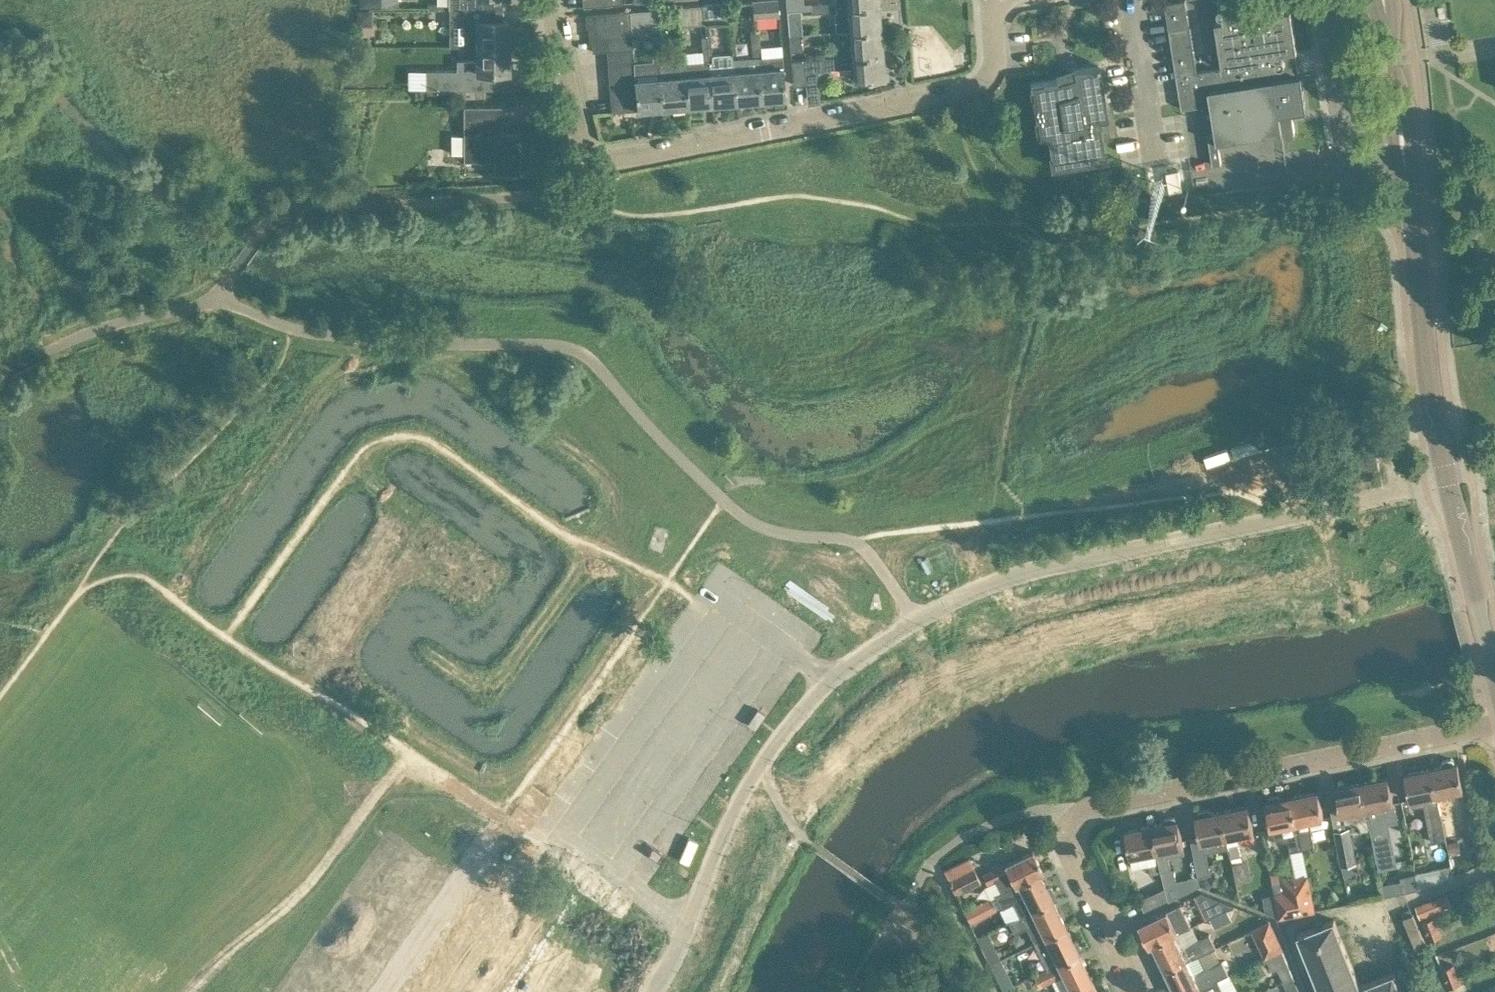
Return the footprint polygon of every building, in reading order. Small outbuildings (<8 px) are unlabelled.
[(754,17),(764,17),(779,15),(778,0),(752,0),(754,17)] [(1177,74),(1198,71),(1190,25),(1186,0),(1171,0),(1165,1),(1177,74)] [(1289,50),(1298,49),(1292,9),(1289,10),(1287,0),(1230,0),(1231,4),(1228,9),(1227,8),(1227,7),(1226,6),(1225,6),(1225,5),(1223,5),(1221,5),(1220,6),(1219,8),(1218,8),(1218,9),(1218,10),(1218,11),(1219,13),(1220,14),(1221,15),(1222,15),(1223,15),(1224,20),(1190,25),(1198,71),(1271,59),(1272,62),(1276,61),(1279,64),(1280,65),(1282,65),(1284,64),(1285,62),(1285,61),(1285,59),(1285,58),(1283,57),(1282,56),(1280,56),(1280,52),(1289,50)] [(716,18),(728,17),(727,2),(715,3),(703,4),(704,23),(705,23),(706,35),(701,36),(703,49),(712,48),(709,19),(716,18)] [(834,2),(821,3),(822,12),(836,11),(836,19),(837,31),(851,29),(881,27),(879,2),(835,6),(834,2)] [(811,13),(822,12),(821,3),(810,4),(811,8),(811,13)] [(704,23),(703,4),(679,6),(681,25),(704,23)] [(487,20),(487,7),(450,7),(450,19),(465,19),(465,45),(477,45),(507,45),(507,31),(509,31),(509,20),(487,20)] [(655,8),(629,10),(630,23),(631,35),(656,33),(655,8)] [(373,9),(357,9),(357,26),(373,26),(373,9)] [(630,23),(629,10),(625,10),(606,12),(586,13),(587,26),(589,26),(630,23)] [(631,35),(630,23),(589,26),(590,38),(592,38),(631,35)] [(853,54),(883,51),(881,27),(851,29),(853,54)] [(751,44),(760,43),(760,31),(750,32),(751,44)] [(791,50),(803,49),(801,34),(789,35),(791,50)] [(632,47),(631,35),(592,38),(593,51),(608,49),(632,47)] [(653,52),(662,52),(661,39),(652,40),(653,52)] [(783,42),(761,45),(762,55),(784,52),(783,42)] [(752,56),(732,58),(731,58),(735,101),(760,99),(757,56),(761,56),(760,46),(760,43),(751,44),(752,56)] [(507,59),(507,45),(477,45),(477,58),(456,58),(456,69),(425,69),(426,88),(498,88),(498,87),(494,87),(494,70),(509,70),(509,59),(507,59)] [(633,60),(632,47),(608,49),(609,62),(633,60)] [(684,64),(683,64),(687,105),(711,103),(708,60),(712,60),(712,55),(712,48),(703,49),(703,60),(683,62),(684,64)] [(1219,142),(1282,132),(1284,135),(1286,137),(1290,137),(1293,136),(1295,133),(1295,130),(1293,112),(1307,109),(1302,74),(1294,75),(1289,50),(1280,52),(1280,56),(1282,56),(1283,57),(1285,58),(1285,59),(1285,61),(1285,62),(1284,64),(1282,65),(1280,65),(1279,64),(1276,61),(1272,62),(1271,59),(1198,71),(1177,74),(1182,108),(1204,105),(1213,164),(1222,163),(1219,142)] [(814,57),(804,58),(806,83),(818,82),(823,82),(830,81),(829,68),(854,66),(855,79),(885,77),(883,51),(853,54),(853,55),(823,57),(823,56),(815,57),(814,57)] [(654,65),(659,65),(663,64),(663,59),(662,52),(653,52),(654,59),(654,65)] [(732,54),(712,55),(712,60),(708,60),(711,103),(735,101),(731,58),(732,58),(732,54)] [(760,99),(786,97),(783,54),(761,56),(757,56),(760,99)] [(804,58),(791,59),(793,84),(806,83),(804,58)] [(635,97),(612,99),(613,111),(662,107),(659,65),(654,65),(654,59),(633,61),(634,72),(634,78),(634,84),(635,97)] [(663,59),(663,64),(659,65),(662,107),(687,105),(683,64),(672,65),(671,59),(663,59)] [(633,60),(609,62),(610,74),(634,72),(633,60)] [(1032,83),(1035,103),(1040,133),(1047,132),(1052,165),(1086,160),(1106,157),(1100,117),(1107,116),(1099,65),(1075,69),(1076,76),(1056,80),(1056,79),(1032,83)] [(634,84),(634,78),(634,72),(610,74),(611,86),(634,84)] [(635,97),(634,84),(611,86),(612,99),(635,97)] [(451,153),(464,153),(495,153),(495,173),(521,173),(521,132),(496,132),(496,123),(503,123),(503,105),(464,105),(464,135),(451,134),(451,153)] [(1270,153),(1270,177),(1286,177),(1286,153),(1270,153)] [(1179,169),(1167,171),(1171,190),(1183,188),(1179,169)] [(1380,465),(1376,447),(1352,451),(1356,470),(1380,465)] [(1360,527),(1348,529),(1350,540),(1361,538),(1360,527)] [(1442,766),(1432,768),(1437,794),(1446,836),(1459,833),(1453,806),(1467,803),(1464,788),(1459,762),(1455,763),(1455,760),(1452,758),(1444,759),(1442,762),(1442,766)] [(1432,768),(1405,773),(1411,799),(1412,799),(1413,804),(1413,805),(1425,803),(1431,835),(1432,837),(1432,839),(1446,836),(1437,794),(1432,768)] [(1389,776),(1362,782),(1371,828),(1376,849),(1379,867),(1397,863),(1391,831),(1384,833),(1382,823),(1397,819),(1389,776)] [(1361,830),(1371,828),(1362,782),(1335,787),(1339,807),(1340,808),(1341,813),(1343,812),(1345,823),(1353,821),(1358,822),(1360,825),(1361,830)] [(1324,817),(1323,810),(1319,791),(1292,796),(1297,823),(1310,820),(1324,817)] [(1283,798),(1283,795),(1281,794),(1272,796),(1271,798),(1271,800),(1266,801),(1270,821),(1271,828),(1274,827),(1276,837),(1282,840),(1285,840),(1289,840),(1291,851),(1301,848),(1298,830),(1297,823),(1292,796),(1283,798)] [(1241,855),(1237,834),(1254,831),(1249,805),(1222,810),(1230,847),(1232,857),(1241,855)] [(1214,812),(1213,810),(1210,808),(1201,810),(1199,813),(1199,815),(1196,815),(1200,835),(1200,836),(1191,837),(1198,875),(1211,873),(1207,851),(1230,847),(1222,810),(1214,812)] [(1164,822),(1152,824),(1162,872),(1172,869),(1170,862),(1168,856),(1185,852),(1184,845),(1179,819),(1177,819),(1176,817),(1174,815),(1165,817),(1164,819),(1164,822)] [(1151,874),(1162,872),(1152,824),(1126,830),(1131,856),(1147,852),(1151,874)] [(1301,848),(1315,846),(1311,827),(1298,830),(1301,848)] [(1357,863),(1354,850),(1350,828),(1335,830),(1343,865),(1357,863)] [(1459,840),(1448,842),(1450,852),(1461,850),(1459,840)] [(1001,892),(1040,873),(1043,871),(1033,850),(983,874),(988,885),(996,881),(1001,891),(1001,892)] [(981,880),(968,856),(944,868),(956,893),(981,880)] [(1415,874),(1418,889),(1453,877),(1450,867),(1415,874)] [(1271,874),(1279,917),(1316,910),(1309,873),(1282,879),(1283,880),(1282,881),(1280,872),(1271,874)] [(1048,882),(1044,882),(1040,873),(996,894),(1002,906),(1013,901),(1019,914),(1019,916),(1020,915),(1031,910),(1053,900),(1051,896),(1053,892),(1048,882)] [(1401,877),(1402,879),(1404,891),(1418,889),(1415,874),(1401,877)] [(1402,879),(1383,883),(1385,895),(1385,896),(1404,891),(1402,879)] [(1373,982),(1377,991),(1455,991),(1482,981),(1481,979),(1494,973),(1494,974),(1494,883),(1456,899),(1465,922),(1472,919),(1482,942),(1468,948),(1467,944),(1373,982)] [(1235,905),(1220,899),(1201,891),(1193,895),(1194,897),(1205,920),(1235,905)] [(1448,891),(1417,901),(1428,937),(1442,933),(1435,911),(1453,906),(1448,891)] [(1144,908),(1157,902),(1152,892),(1140,899),(1144,908)] [(971,924),(998,911),(992,898),(965,911),(964,911),(971,924)] [(1019,916),(1009,921),(1015,933),(1027,927),(1034,941),(1066,926),(1053,900),(1031,910),(1020,915),(1019,916)] [(1178,932),(1192,925),(1181,903),(1180,904),(1157,915),(1139,924),(1150,946),(1153,944),(1175,934),(1178,932)] [(1270,920),(1252,929),(1266,958),(1284,949),(1270,920)] [(1076,939),(1072,939),(1066,926),(1034,941),(1047,967),(1047,968),(1079,952),(1078,951),(1080,947),(1076,939)] [(1153,944),(1166,970),(1187,960),(1216,946),(1210,933),(1181,947),(1175,934),(1153,944)] [(1000,958),(994,946),(985,951),(990,963),(1000,958)] [(1092,980),(1079,952),(1047,968),(1047,967),(1033,974),(1039,986),(1052,980),(1058,991),(1069,991),(1092,980)] [(995,974),(1006,969),(1000,958),(990,963),(989,963),(995,974)] [(1218,979),(1229,973),(1223,960),(1194,974),(1187,960),(1166,970),(1176,991),(1192,991),(1218,979)] [(1218,979),(1192,991),(1225,991),(1218,979)] [(1092,980),(1069,991),(1098,991),(1092,980)]
